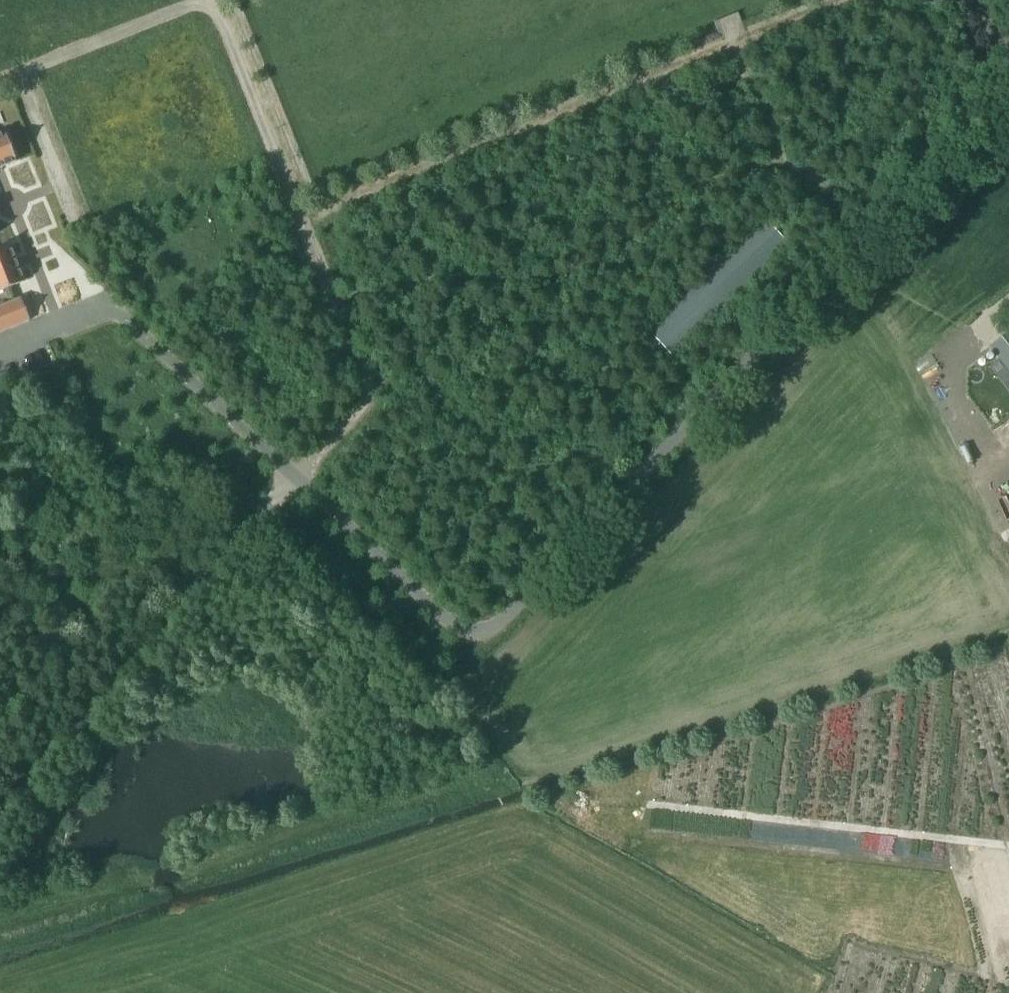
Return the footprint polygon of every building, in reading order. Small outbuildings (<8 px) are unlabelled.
[(1,168),(15,162),(4,133),(0,134),(0,169),(1,168)] [(763,220),(647,331),(676,358),(790,248),(763,220)] [(22,282),(17,268),(18,268),(15,260),(14,260),(9,246),(0,250),(0,291),(22,282)] [(0,306),(0,332),(29,321),(20,298),(0,306)] [(991,345),(1008,370),(1008,332),(991,345)]
